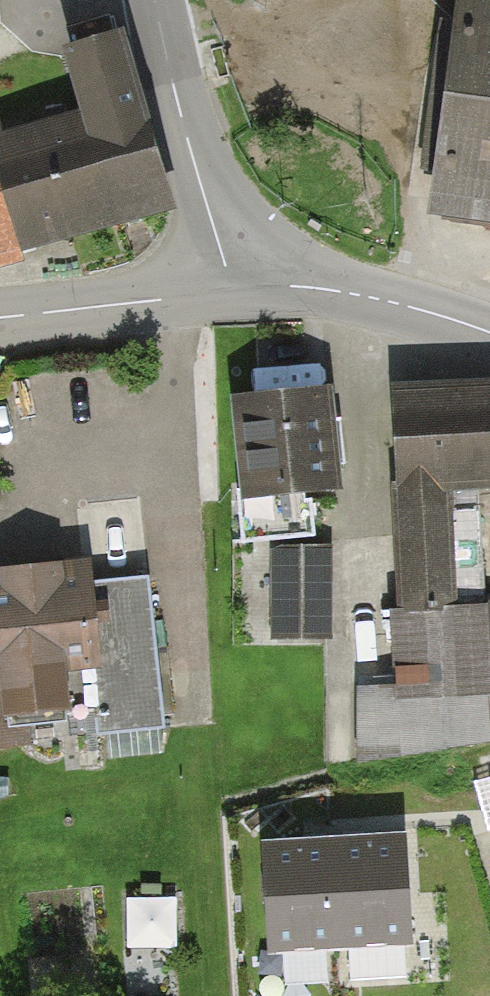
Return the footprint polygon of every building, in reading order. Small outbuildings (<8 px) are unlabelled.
[(464,30),(445,164),(478,168),(473,203),(489,205),(489,33),(464,30)] [(86,100),(119,215),(164,201),(117,40),(72,53),(86,100)] [(119,215),(86,100),(0,124),(0,248),(119,215)] [(397,400),(401,487),(474,484),(489,483),(489,396),(397,400)] [(346,401),(250,404),(253,504),(349,501),(346,401)] [(474,484),(401,487),(407,611),(480,608),(474,484)] [(266,640),(338,637),(334,539),(262,541),(266,640)] [(0,584),(0,744),(28,741),(25,708),(61,704),(57,663),(93,659),(100,730),(162,723),(147,578),(65,586),(62,563),(1,570),(2,584),(0,584)] [(407,611),(411,696),(489,693),(489,607),(480,608),(407,611)] [(409,937),(403,835),(374,837),(296,842),(268,844),(273,945),(409,937)] [(133,894),(132,942),(181,943),(182,895),(133,894)]
